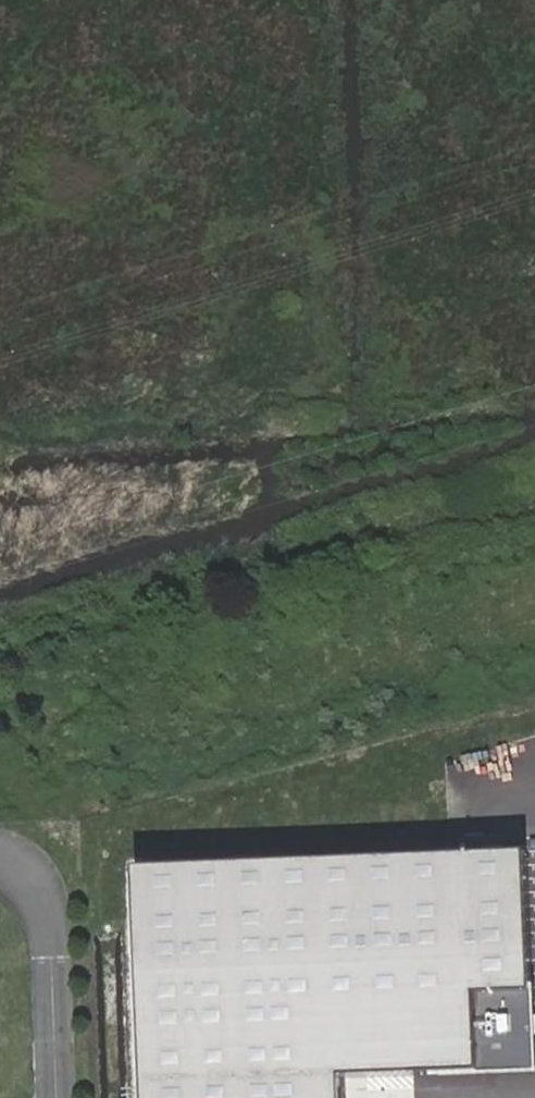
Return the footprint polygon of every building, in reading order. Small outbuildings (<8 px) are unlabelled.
[(138,866),(146,1097),(347,1097),(346,1072),(533,1066),(527,853),(138,866)]
